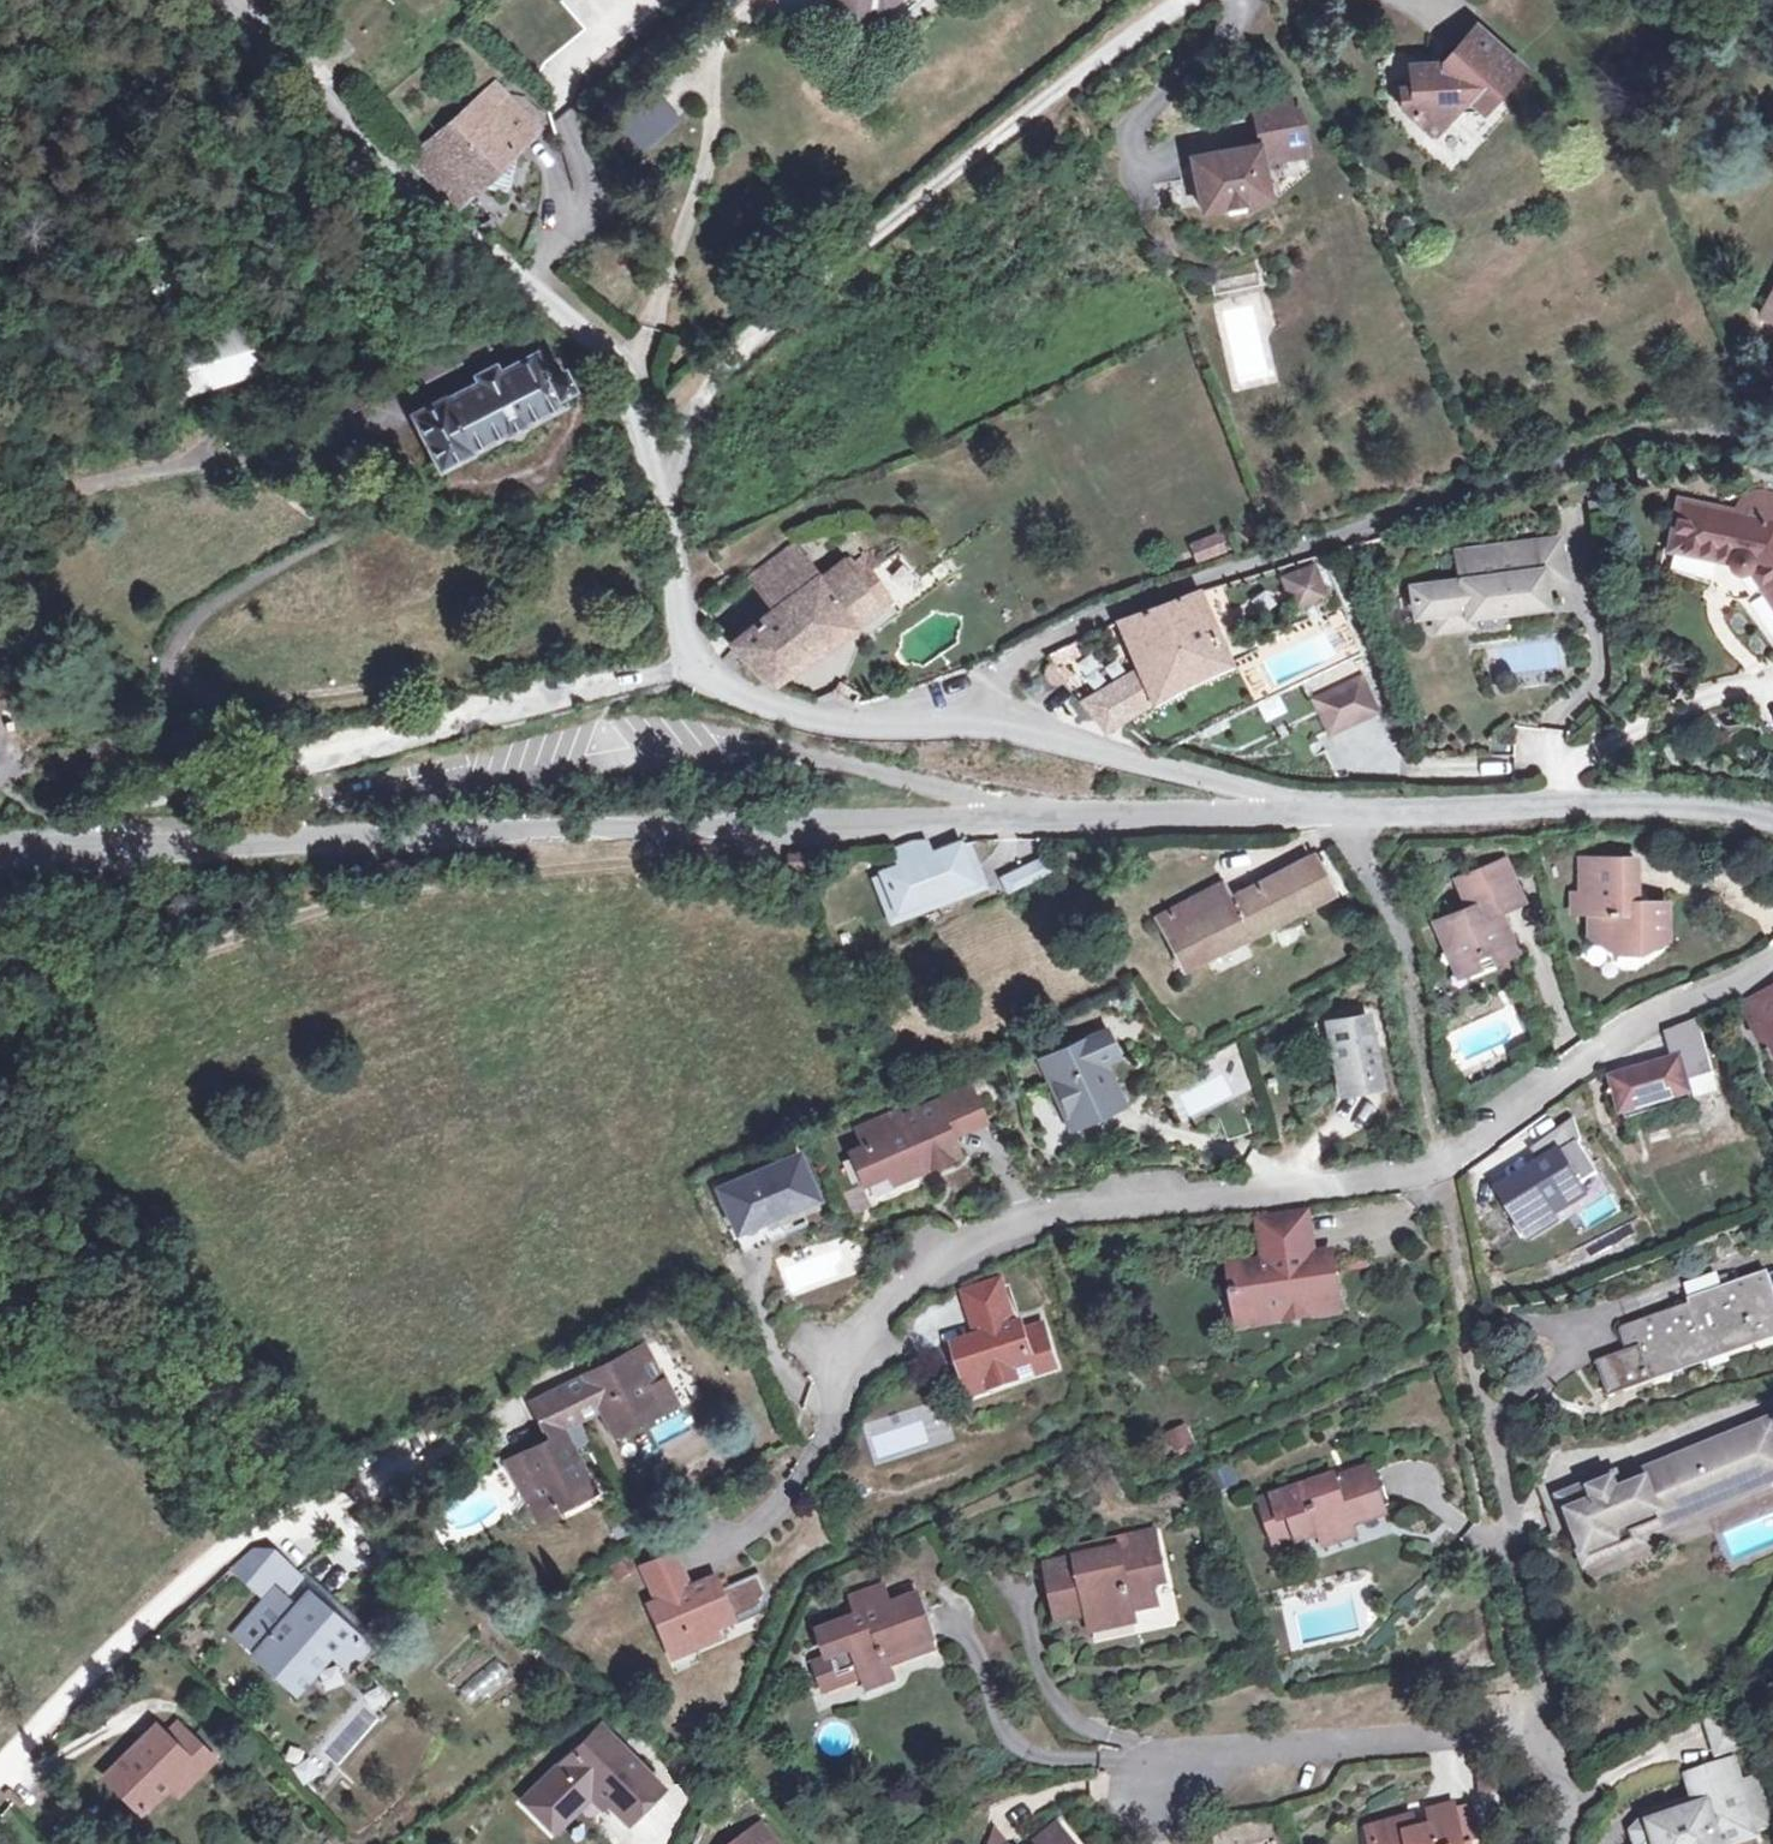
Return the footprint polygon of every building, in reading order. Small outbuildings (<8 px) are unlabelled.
[(833,18),(854,0),(818,0),(833,18)] [(865,11),(878,0),(855,0),(865,11)] [(1440,66),(1408,67),(1409,91),(1398,92),(1399,110),(1429,136),(1449,115),(1479,112),(1516,70),(1471,32),(1440,66)] [(521,118),(482,79),(404,156),(442,198),(521,118)] [(615,123),(640,152),(682,117),(658,88),(615,123)] [(1253,104),(1260,135),(1291,128),(1285,98),(1253,104)] [(1187,159),(1189,165),(1199,210),(1224,205),(1227,211),(1231,212),(1238,210),(1241,207),(1241,204),(1241,201),(1265,197),(1257,155),(1304,145),(1301,126),(1291,128),(1260,135),(1253,137),(1255,144),(1187,159)] [(1254,270),(1207,279),(1210,292),(1256,283),(1254,270)] [(1772,323),(1772,293),(1760,316),(1772,323)] [(247,323),(165,348),(181,399),(263,374),(247,323)] [(464,335),(470,346),(491,337),(487,329),(476,330),(464,335)] [(404,419),(432,470),(550,406),(547,400),(562,392),(547,370),(525,345),(461,380),(463,386),(404,419)] [(1677,535),(1703,540),(1701,556),(1731,563),(1736,573),(1749,574),(1762,596),(1744,607),(1772,648),(1772,499),(1763,497),(1755,497),(1750,499),(1743,505),(1740,516),(1684,506),(1677,535)] [(1191,561),(1223,548),(1216,528),(1183,541),(1191,561)] [(1703,540),(1677,535),(1675,551),(1701,556),(1703,540)] [(1556,539),(1533,542),(1539,579),(1561,576),(1556,539)] [(1509,597),(1541,593),(1539,579),(1533,542),(1457,554),(1462,583),(1412,591),(1414,600),(1412,599),(1413,609),(1415,609),(1416,617),(1433,615),(1435,629),(1469,624),(1468,617),(1510,611),(1509,597)] [(773,608),(814,578),(789,545),(749,575),(773,608)] [(1315,560),(1279,573),(1292,607),(1328,594),(1315,560)] [(827,597),(814,578),(773,608),(726,645),(732,650),(744,663),(765,685),(766,686),(768,685),(875,610),(874,608),(887,600),(868,570),(827,597)] [(1509,597),(1510,611),(1543,607),(1541,593),(1509,597)] [(1227,668),(1199,594),(1177,600),(1118,624),(1139,674),(1085,705),(1107,729),(1182,686),(1227,668)] [(744,663),(732,650),(720,659),(734,671),(744,663)] [(1055,685),(1060,684),(1069,679),(1057,662),(1048,667),(1046,680),(1049,684),(1055,685)] [(1362,673),(1309,696),(1327,736),(1380,712),(1362,673)] [(892,849),(893,852),(898,868),(928,857),(921,843),(908,843),(892,849)] [(928,857),(898,868),(912,905),(971,883),(956,847),(928,857)] [(785,868),(809,869),(810,851),(786,849),(785,868)] [(898,868),(893,852),(877,858),(883,874),(898,868)] [(1000,883),(1005,896),(1052,874),(1044,856),(1010,872),(1012,878),(1000,883)] [(1491,947),(1495,958),(1518,949),(1505,918),(1502,920),(1496,908),(1522,896),(1504,856),(1457,877),(1470,906),(1436,920),(1446,942),(1459,972),(1479,965),(1474,954),(1491,947)] [(1649,936),(1667,937),(1668,901),(1637,901),(1638,858),(1583,857),(1583,910),(1591,910),(1591,934),(1617,950),(1639,950),(1649,936)] [(1311,858),(1229,899),(1221,884),(1155,918),(1181,969),(1330,895),(1311,858)] [(820,910),(877,888),(870,867),(812,888),(820,910)] [(898,868),(883,874),(897,910),(912,905),(898,868)] [(1649,936),(1639,950),(1650,950),(1658,949),(1665,943),(1667,937),(1649,936)] [(1479,965),(1495,958),(1491,947),(1474,954),(1479,965)] [(1762,991),(1747,998),(1742,1000),(1761,1040),(1770,1035),(1772,1042),(1772,985),(1762,991)] [(1713,1072),(1697,1016),(1675,1025),(1666,1030),(1673,1056),(1612,1075),(1622,1111),(1690,1091),(1687,1080),(1713,1072)] [(1365,1019),(1330,1023),(1336,1086),(1371,1083),(1365,1019)] [(1118,1054),(1107,1030),(1054,1053),(1064,1075),(1053,1081),(1067,1115),(1113,1095),(1099,1062),(1118,1054)] [(1237,1047),(1166,1072),(1182,1117),(1253,1092),(1237,1047)] [(1123,1052),(1118,1054),(1099,1062),(1113,1095),(1067,1115),(1053,1081),(1064,1075),(1054,1053),(1042,1058),(1036,1061),(1068,1133),(1126,1107),(1107,1066),(1126,1059),(1123,1052)] [(1336,1086),(1338,1098),(1373,1094),(1371,1083),(1336,1086)] [(859,1185),(884,1175),(893,1171),(897,1180),(952,1157),(944,1138),(978,1123),(965,1092),(930,1106),(895,1120),(893,1114),(853,1131),(861,1149),(846,1155),(859,1185)] [(797,1147),(710,1184),(727,1234),(814,1198),(797,1147)] [(1567,1162),(1502,1208),(1525,1237),(1585,1197),(1567,1162)] [(893,1171),(884,1175),(888,1184),(897,1180),(893,1171)] [(1241,1313),(1263,1310),(1284,1307),(1286,1319),(1308,1315),(1308,1310),(1341,1305),(1334,1263),(1315,1267),(1313,1254),(1303,1256),(1300,1239),(1310,1237),(1307,1212),(1262,1220),(1268,1260),(1233,1266),(1241,1313)] [(1303,1256),(1313,1254),(1310,1237),(1300,1239),(1303,1256)] [(1315,1267),(1334,1263),(1333,1252),(1313,1254),(1315,1267)] [(1654,1382),(1650,1373),(1772,1328),(1772,1326),(1763,1300),(1770,1298),(1763,1278),(1618,1331),(1626,1351),(1596,1362),(1609,1398),(1654,1382)] [(952,1344),(965,1384),(986,1377),(990,1388),(1016,1379),(1054,1366),(1040,1324),(1021,1330),(1018,1321),(1011,1323),(996,1280),(960,1293),(970,1323),(975,1325),(978,1335),(952,1344)] [(1770,1298),(1763,1300),(1772,1326),(1772,1305),(1770,1298)] [(1284,1307),(1263,1310),(1265,1323),(1286,1319),(1284,1307)] [(1654,1382),(1772,1340),(1772,1328),(1650,1373),(1654,1382)] [(537,1486),(524,1493),(538,1518),(560,1508),(555,1499),(589,1481),(562,1428),(601,1408),(609,1424),(654,1402),(648,1389),(662,1382),(644,1348),(533,1404),(552,1441),(521,1456),(537,1486)] [(968,1395),(990,1388),(986,1377),(965,1384),(968,1395)] [(654,1402),(609,1424),(616,1437),(678,1405),(666,1381),(662,1382),(648,1389),(654,1402)] [(926,1408),(864,1421),(872,1455),(934,1442),(926,1408)] [(1183,1423),(1164,1432),(1172,1448),(1191,1439),(1183,1423)] [(1604,1502),(1600,1493),(1555,1512),(1588,1590),(1711,1538),(1705,1526),(1772,1497),(1772,1429),(1630,1489),(1630,1492),(1604,1502)] [(537,1486),(521,1456),(508,1463),(524,1493),(537,1486)] [(1279,1520),(1269,1523),(1276,1546),(1319,1532),(1322,1538),(1354,1528),(1352,1521),(1374,1514),(1372,1505),(1383,1501),(1372,1468),(1346,1478),(1345,1475),(1299,1489),(1300,1492),(1272,1501),(1279,1520)] [(555,1499),(560,1508),(594,1490),(589,1481),(555,1499)] [(1279,1520),(1272,1501),(1262,1504),(1269,1523),(1279,1520)] [(1354,1528),(1322,1538),(1326,1549),(1357,1540),(1354,1528)] [(1097,1556),(1079,1558),(1046,1566),(1051,1594),(1061,1592),(1066,1615),(1088,1611),(1091,1625),(1134,1615),(1132,1608),(1156,1602),(1152,1582),(1164,1580),(1154,1533),(1095,1546),(1097,1556)] [(1097,1556),(1095,1546),(1077,1550),(1079,1558),(1097,1556)] [(652,1589),(684,1575),(675,1556),(644,1569),(652,1589)] [(273,1573),(282,1584),(294,1574),(284,1564),(273,1573)] [(652,1589),(659,1603),(690,1590),(684,1575),(652,1589)] [(715,1580),(690,1590),(659,1603),(651,1606),(669,1648),(687,1640),(691,1650),(719,1638),(715,1628),(733,1620),(715,1580)] [(274,1592),(235,1636),(255,1654),(253,1657),(293,1693),(328,1652),(346,1667),(365,1646),(306,1594),(293,1609),(274,1592)] [(820,1631),(829,1658),(839,1685),(862,1677),(866,1689),(895,1678),(888,1660),(899,1657),(902,1661),(932,1649),(913,1598),(820,1631)] [(687,1640),(669,1648),(673,1658),(691,1650),(687,1640)] [(839,1685),(829,1658),(812,1665),(821,1691),(839,1685)] [(494,1661),(461,1689),(474,1704),(507,1676),(494,1661)] [(571,1750),(531,1791),(559,1819),(580,1799),(592,1788),(607,1802),(624,1819),(656,1787),(590,1720),(565,1744),(571,1750)] [(141,1814),(157,1800),(192,1767),(201,1775),(213,1762),(177,1727),(164,1739),(154,1730),(105,1777),(141,1814)] [(192,1767),(157,1800),(166,1808),(201,1775),(192,1767)] [(1765,1843),(1744,1772),(1700,1784),(1706,1802),(1709,1814),(1686,1820),(1685,1818),(1678,1811),(1654,1818),(1639,1833),(1643,1843),(1764,1843),(1765,1843)] [(592,1788),(580,1799),(594,1814),(607,1802),(592,1788)] [(522,1800),(550,1828),(559,1819),(531,1791),(522,1800)] [(1475,1843),(1482,1842),(1472,1805),(1455,1810),(1464,1843),(1474,1843),(1475,1843)] [(1370,1843),(1464,1843),(1455,1810),(1427,1817),(1430,1827),(1424,1830),(1420,1833),(1406,1837),(1402,1824),(1372,1833),(1368,1837),(1370,1843)] [(1059,1827),(1038,1843),(1074,1843),(1059,1827)] [(753,1843),(774,1843),(761,1828),(749,1838),(753,1843)]
